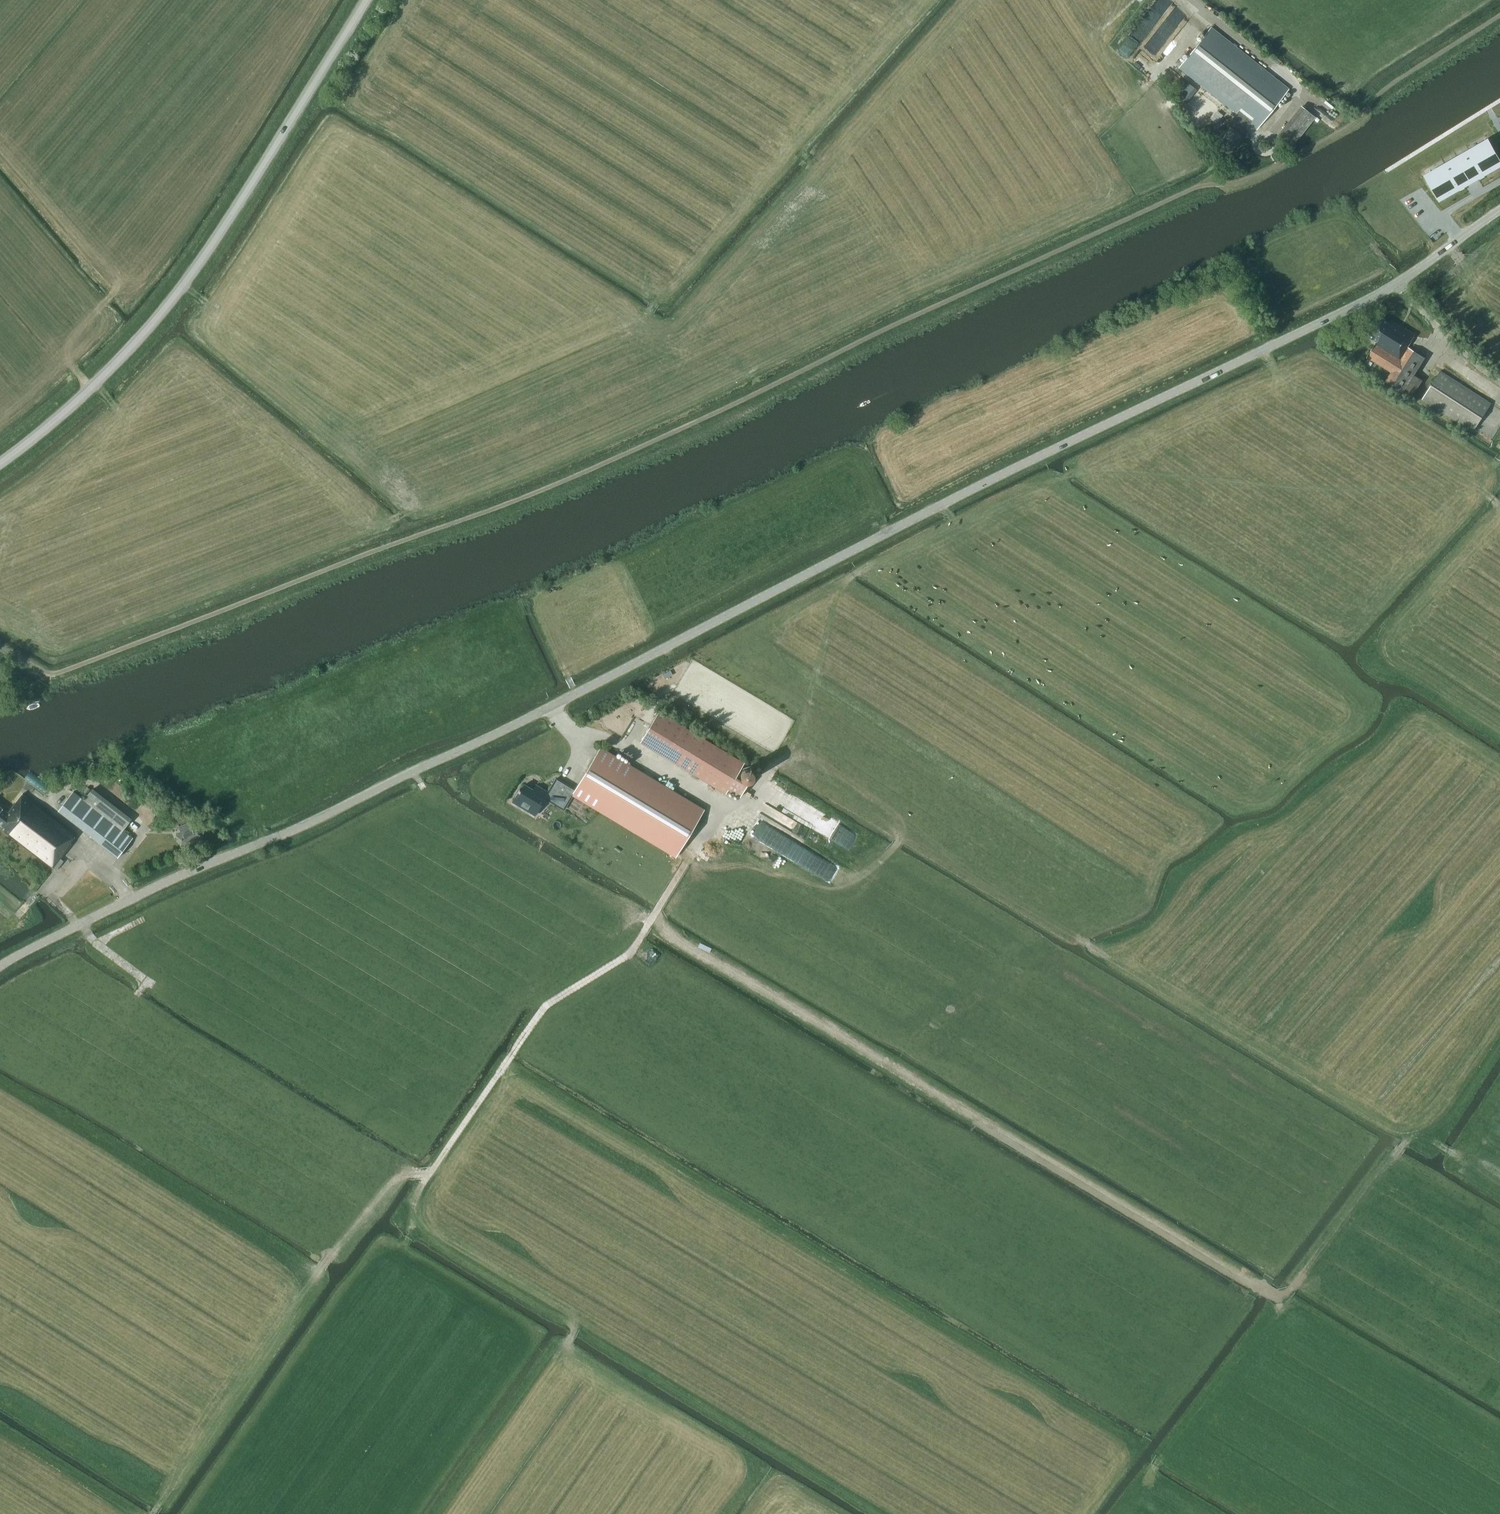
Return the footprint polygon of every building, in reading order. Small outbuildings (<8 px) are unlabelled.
[(1161,27),(1145,44),(1155,52),(1170,35),(1161,27)] [(1256,129),(1288,89),(1211,27),(1178,67),(1236,113),(1226,125),(1228,127),(1215,144),(1227,154),(1241,137),(1239,135),(1249,124),(1256,129)] [(1291,148),(1315,117),(1300,105),(1276,136),(1291,148)] [(1218,121),(1223,115),(1218,111),(1212,117),(1218,121)] [(1485,139),(1425,176),(1439,198),(1498,161),(1485,139)] [(1431,228),(1440,222),(1437,216),(1427,222),(1431,228)] [(1379,315),(1367,335),(1377,341),(1367,357),(1391,372),(1386,381),(1404,392),(1405,392),(1413,396),(1423,380),(1415,374),(1426,358),(1423,356),(1407,346),(1411,340),(1410,339),(1414,333),(1389,317),(1387,320),(1379,315)] [(1491,402),(1441,371),(1424,399),(1473,430),(1491,402)] [(658,711),(640,742),(726,793),(744,763),(658,711)] [(519,790),(512,802),(535,816),(545,799),(563,810),(573,795),(676,857),(704,811),(600,749),(575,790),(556,779),(548,793),(536,786),(533,791),(524,785),(521,791),(519,790)] [(743,770),(741,771),(740,774),(740,776),(741,778),(743,780),(744,781),(747,782),(749,782),(751,781),(753,779),(754,777),(754,775),(754,773),(753,771),(751,769),(749,768),(747,768),(745,768),(743,770)] [(0,807),(0,824),(5,828),(4,830),(52,869),(53,867),(56,870),(64,860),(61,857),(71,845),(69,843),(76,835),(24,793),(8,813),(0,807)] [(92,837),(91,838),(118,859),(133,840),(74,793),(59,811),(92,837)] [(204,837),(199,825),(192,828),(190,822),(178,827),(180,833),(176,835),(181,847),(204,837)] [(833,840),(851,848),(859,831),(840,823),(833,840)]
